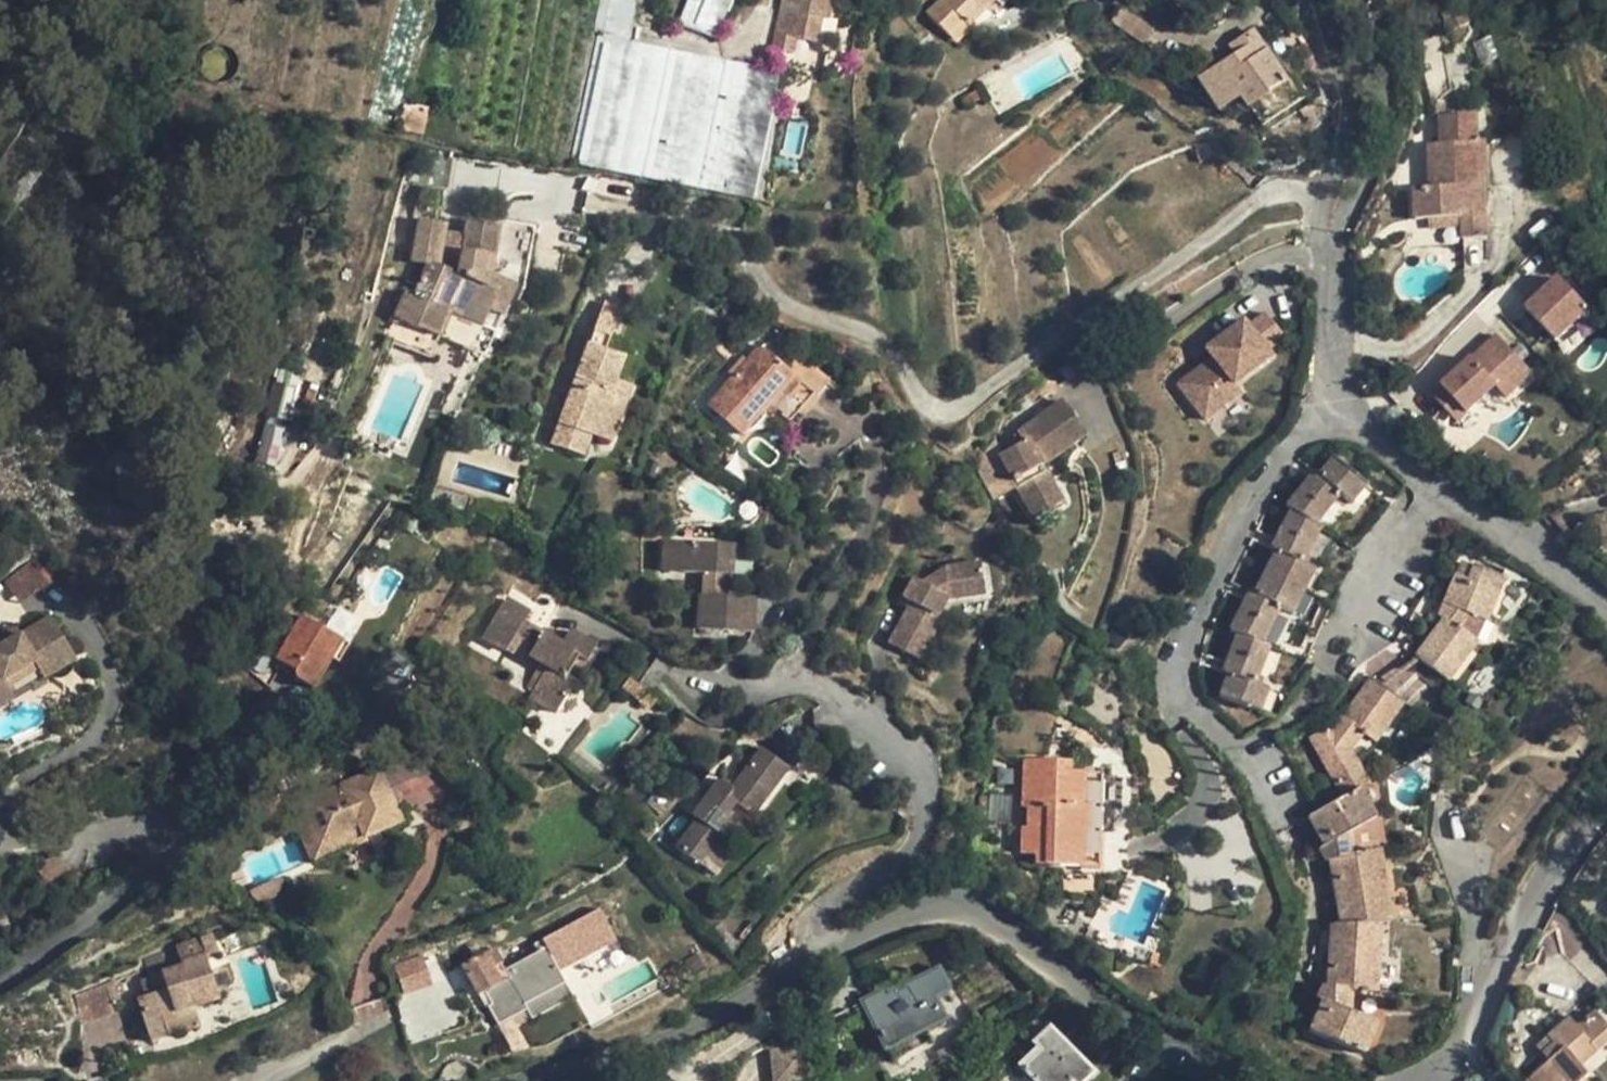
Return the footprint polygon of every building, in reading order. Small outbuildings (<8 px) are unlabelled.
[(597,35),(614,39),(629,42),(635,4),(633,0),(600,0),(593,34),(597,35)] [(678,23),(716,39),(731,0),(687,0),(678,23)] [(781,9),(772,50),(793,55),(797,39),(815,43),(820,18),(829,19),(833,0),(783,0),(781,9)] [(928,13),(950,36),(965,21),(968,25),(993,0),(941,0),(928,13)] [(1460,0),(1457,0),(1440,7),(1450,33),(1469,26),(1460,0)] [(968,25),(965,21),(950,36),(957,43),(972,28),(968,25)] [(1252,33),(1229,47),(1235,57),(1198,80),(1217,109),(1238,96),(1246,107),(1248,105),(1284,82),(1264,51),(1252,33)] [(570,164),(586,167),(614,39),(597,35),(570,164)] [(641,177),(669,50),(629,42),(614,39),(586,167),(641,177)] [(1274,45),(1264,51),(1284,82),(1294,76),(1274,45)] [(698,189),(725,61),(669,50),(641,177),(698,189)] [(753,199),(780,72),(725,61),(698,189),(753,199)] [(1284,82),(1248,105),(1262,126),(1297,102),(1284,82)] [(978,89),(962,98),(967,106),(982,98),(978,89)] [(422,135),(429,107),(409,103),(402,131),(422,135)] [(1477,117),(1438,117),(1442,146),(1427,146),(1429,178),(1434,177),(1435,188),(1429,188),(1413,188),(1415,220),(1427,219),(1461,218),(1461,228),(1462,241),(1487,240),(1486,211),(1484,144),(1477,144),(1477,117)] [(1461,218),(1427,219),(1428,230),(1461,228),(1461,218)] [(407,292),(395,318),(440,337),(450,313),(481,326),(488,309),(496,290),(488,287),(490,274),(517,286),(524,289),(529,265),(532,243),(536,227),(501,220),(500,226),(468,221),(465,237),(462,251),(441,246),(443,233),(445,224),(420,220),(412,262),(429,263),(415,296),(407,292)] [(465,237),(443,233),(441,246),(462,251),(465,237)] [(1462,244),(1439,245),(1440,264),(1463,263),(1462,244)] [(1555,271),(1522,305),(1556,339),(1590,305),(1555,271)] [(517,286),(490,274),(488,287),(496,290),(517,286)] [(517,286),(496,290),(488,309),(503,316),(517,286)] [(620,310),(604,304),(596,325),(613,330),(620,310)] [(1168,383),(1197,417),(1233,388),(1226,380),(1223,376),(1234,368),(1237,372),(1261,352),(1233,317),(1209,336),(1216,344),(1204,354),(1168,383)] [(440,337),(395,318),(386,338),(431,357),(440,337)] [(568,403),(553,443),(583,453),(590,435),(610,442),(631,386),(615,380),(623,358),(605,352),(613,330),(596,325),(574,385),(568,403)] [(1492,385),(1505,397),(1532,369),(1492,330),(1429,394),(1457,421),(1492,385)] [(1216,344),(1209,336),(1197,345),(1204,354),(1216,344)] [(761,346),(708,405),(742,435),(763,411),(769,403),(777,411),(789,422),(815,394),(786,368),(761,346)] [(797,355),(786,368),(815,394),(826,380),(797,355)] [(1234,368),(1223,376),(1226,380),(1237,372),(1234,368)] [(274,371),(270,416),(296,418),(300,373),(274,371)] [(569,383),(562,401),(568,403),(574,385),(569,383)] [(1010,449),(1001,454),(999,455),(1013,481),(1016,487),(1017,488),(1034,519),(1062,503),(1046,473),(1042,465),(1085,434),(1062,401),(1053,408),(1044,396),(1031,407),(1039,418),(1018,433),(1019,434),(1023,442),(1010,449)] [(769,403),(763,411),(770,418),(777,411),(769,403)] [(276,468),(289,427),(266,420),(253,461),(276,468)] [(492,435),(472,429),(466,449),(486,455),(492,435)] [(1019,434),(1007,442),(1010,449),(1023,442),(1019,434)] [(993,500),(1016,487),(1013,481),(999,455),(1001,454),(993,441),(975,466),(993,500)] [(1589,446),(1577,457),(1587,467),(1598,456),(1589,446)] [(1275,552),(1254,593),(1250,591),(1229,631),(1236,634),(1222,673),(1227,675),(1219,696),(1259,711),(1267,688),(1254,683),(1269,645),(1261,642),(1279,607),(1291,614),(1302,591),(1314,569),(1313,569),(1301,563),(1320,527),(1314,524),(1339,495),(1347,501),(1350,504),(1366,484),(1364,483),(1334,457),(1319,475),(1315,472),(1284,506),(1290,510),(1270,549),(1275,552)] [(1347,501),(1325,526),(1351,548),(1389,505),(1366,484),(1350,504),(1347,501)] [(659,531),(642,531),(642,539),(659,539),(659,531)] [(1314,569),(1302,591),(1332,606),(1359,552),(1351,548),(1328,537),(1313,569),(1314,569)] [(666,540),(664,570),(702,573),(711,573),(710,596),(702,595),(700,595),(698,629),(752,632),(754,598),(725,596),(725,575),(730,575),(733,545),(666,540)] [(36,561),(5,582),(20,603),(52,582),(36,561)] [(914,578),(904,597),(912,602),(909,608),(890,643),(919,659),(942,617),(938,614),(947,597),(950,599),(985,594),(981,564),(947,568),(944,569),(923,583),(914,578)] [(1455,576),(1444,603),(1449,605),(1444,618),(1443,619),(1414,658),(1446,681),(1476,641),(1464,633),(1472,614),(1485,620),(1504,577),(1474,565),(1467,581),(1455,576)] [(711,573),(702,573),(702,595),(710,596),(711,573)] [(506,597),(483,637),(506,651),(512,640),(532,652),(529,656),(547,667),(544,673),(533,690),(529,698),(556,713),(575,681),(566,675),(578,656),(586,661),(596,645),(570,630),(562,644),(524,621),(530,612),(506,597)] [(904,597),(901,604),(909,608),(912,602),(904,597)] [(1438,616),(1443,619),(1444,618),(1449,605),(1444,603),(1438,616)] [(1485,620),(1472,614),(1464,633),(1476,641),(1485,620)] [(0,637),(0,693),(8,688),(4,680),(33,662),(39,671),(71,651),(51,616),(21,635),(16,627),(0,637)] [(303,616),(279,657),(277,659),(285,664),(295,670),(296,674),(296,677),(299,679),(313,688),(331,658),(323,653),(334,635),(334,634),(303,616)] [(334,635),(323,653),(331,658),(339,663),(350,644),(334,635)] [(529,656),(532,652),(512,640),(506,651),(525,662),(529,656)] [(253,655),(245,666),(270,688),(277,674),(281,668),(285,664),(277,659),(279,657),(260,645),(253,655)] [(71,651),(39,671),(44,679),(76,660),(71,651)] [(529,656),(525,662),(537,669),(544,673),(547,667),(529,656)] [(586,661),(578,656),(566,675),(575,681),(586,661)] [(33,662),(4,680),(8,688),(39,671),(33,662)] [(296,674),(295,670),(285,664),(281,668),(290,674),(296,677),(296,674)] [(544,673),(537,669),(526,687),(533,690),(544,673)] [(629,676),(621,688),(638,701),(641,706),(648,711),(660,696),(629,676)] [(1371,678),(1343,717),(1341,715),(1340,717),(1346,721),(1339,732),(1334,725),(1310,739),(1344,797),(1308,817),(1324,847),(1319,850),(1324,861),(1331,860),(1334,880),(1336,890),(1342,923),(1331,924),(1328,987),(1322,986),(1318,998),(1323,1000),(1309,1030),(1363,1053),(1376,1023),(1350,1012),(1351,990),(1376,991),(1377,956),(1366,956),(1368,922),(1380,921),(1374,885),(1384,883),(1379,851),(1354,854),(1350,833),(1375,819),(1358,789),(1368,783),(1350,751),(1362,733),(1374,741),(1404,701),(1371,678)] [(0,693),(0,704),(13,696),(8,688),(0,693)] [(1346,721),(1340,717),(1334,725),(1339,732),(1346,721)] [(342,784),(300,802),(319,848),(360,830),(364,837),(365,837),(402,822),(394,804),(388,790),(388,789),(419,775),(409,753),(405,745),(376,762),(336,770),(342,784)] [(720,779),(693,815),(698,819),(676,847),(701,866),(715,846),(732,824),(723,817),(735,802),(752,815),(788,768),(762,749),(736,782),(732,788),(720,779)] [(1021,829),(1021,854),(1036,855),(1036,864),(1080,866),(1100,867),(1102,773),(1069,772),(1069,761),(1023,760),(1022,790),(1022,807),(1026,807),(1026,830),(1021,829)] [(283,793),(289,807),(300,802),(342,784),(336,770),(283,793)] [(736,782),(720,779),(732,788),(736,782)] [(394,787),(388,790),(394,804),(400,802),(394,787)] [(283,793),(251,807),(250,815),(254,828),(291,813),(289,807),(283,793)] [(1012,801),(979,796),(977,818),(1010,822),(1012,801)] [(300,802),(289,807),(291,813),(308,852),(319,848),(300,802)] [(476,824),(470,807),(452,813),(459,830),(476,824)] [(319,848),(308,852),(313,863),(367,841),(365,837),(364,837),(360,830),(319,848)] [(979,836),(972,833),(969,841),(976,844),(979,836)] [(724,852),(715,846),(701,866),(709,871),(724,852)] [(1390,921),(1384,883),(1374,885),(1380,921),(1390,921)] [(555,967),(617,944),(604,910),(542,933),(555,967)] [(1377,956),(1380,921),(1368,922),(1366,956),(1377,956)] [(192,1006),(219,998),(206,956),(217,952),(211,935),(201,938),(176,947),(143,959),(150,975),(152,975),(156,991),(146,994),(138,997),(153,1042),(183,1032),(176,1012),(192,1006)] [(493,948),(485,952),(501,982),(510,978),(493,948)] [(485,952),(462,965),(479,995),(501,982),(485,952)] [(1561,954),(1547,968),(1582,1004),(1597,990),(1561,954)] [(436,984),(427,956),(399,966),(409,994),(436,984)] [(529,957),(516,963),(524,976),(535,969),(529,957)] [(860,1001),(885,1050),(925,1030),(945,1020),(934,997),(949,990),(937,968),(894,990),(892,986),(860,1001)] [(1582,1004),(1547,968),(1533,983),(1569,1018),(1582,1004)] [(156,991),(152,975),(150,975),(141,979),(146,994),(156,991)] [(108,982),(75,994),(81,1023),(115,1011),(108,982)] [(192,1006),(176,1012),(183,1032),(199,1027),(192,1006)] [(1548,1038),(1553,1044),(1542,1053),(1549,1063),(1530,1079),(1532,1080),(1584,1080),(1588,1077),(1581,1068),(1597,1054),(1606,1045),(1606,1009),(1604,1006),(1578,1029),(1570,1020),(1548,1038)] [(1094,1073),(1050,1026),(1033,1043),(1041,1051),(1022,1069),(1033,1080),(1085,1080),(1094,1073)] [(925,1030),(885,1050),(890,1061),(931,1041),(925,1030)] [(1548,1038),(1537,1047),(1542,1053),(1553,1044),(1548,1038)] [(773,1080),(784,1080),(797,1079),(792,1047),(768,1050),(773,1080)]
